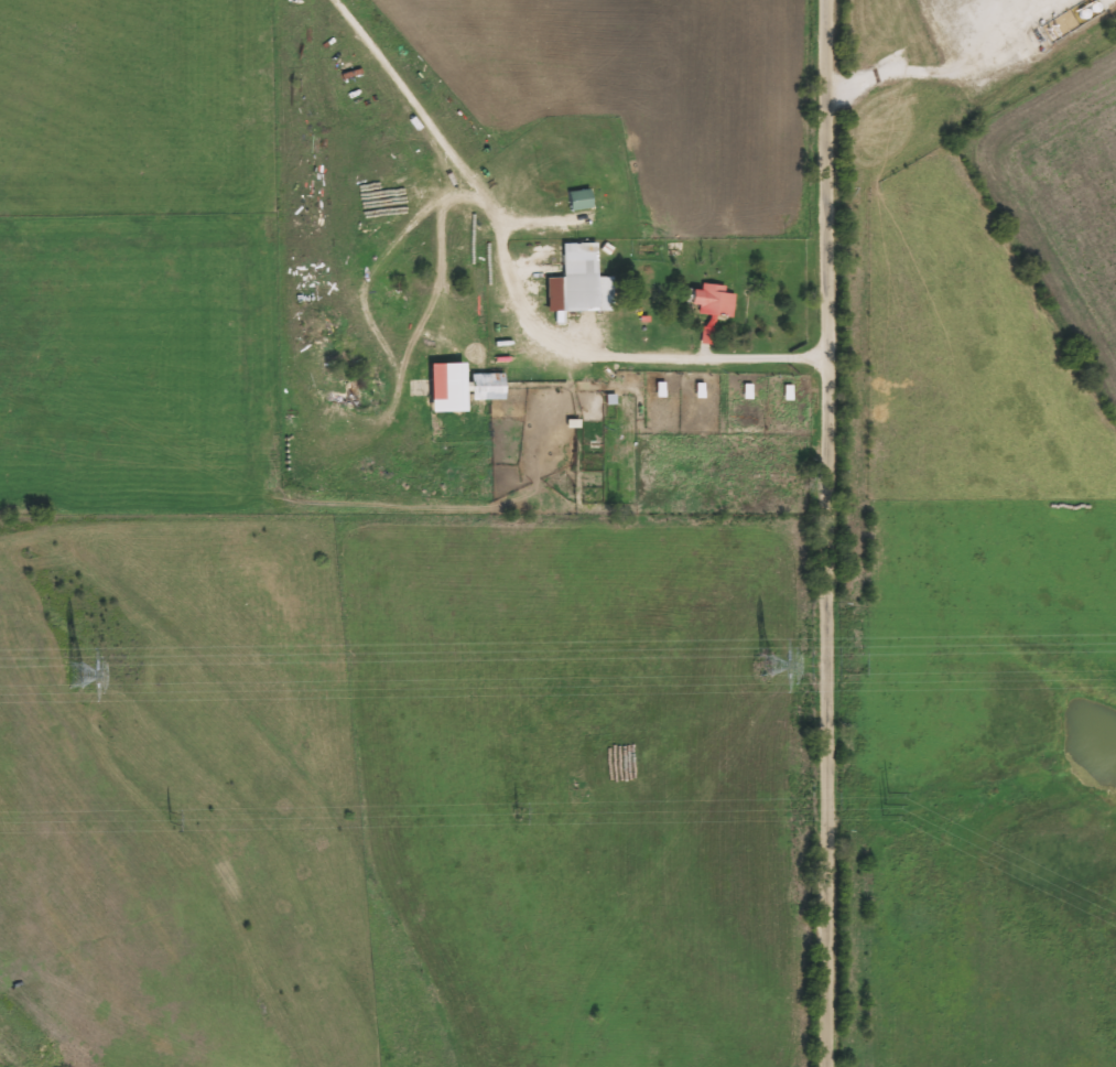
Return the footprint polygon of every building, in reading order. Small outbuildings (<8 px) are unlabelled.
[(1083,7),(1094,0),(1104,0),(1107,4),(1088,17),(1083,7)] [(593,245),(593,312),(544,312),(544,279),(560,279),(560,245),(593,245)] [(610,278),(610,311),(597,311),(597,278),(610,278)] [(698,308),(686,306),(686,290),(700,291),(700,285),(723,287),(723,294),(732,294),(729,319),(712,317),(709,345),(696,345),(698,308)] [(425,365),(459,365),(459,413),(425,413),(425,365)]
